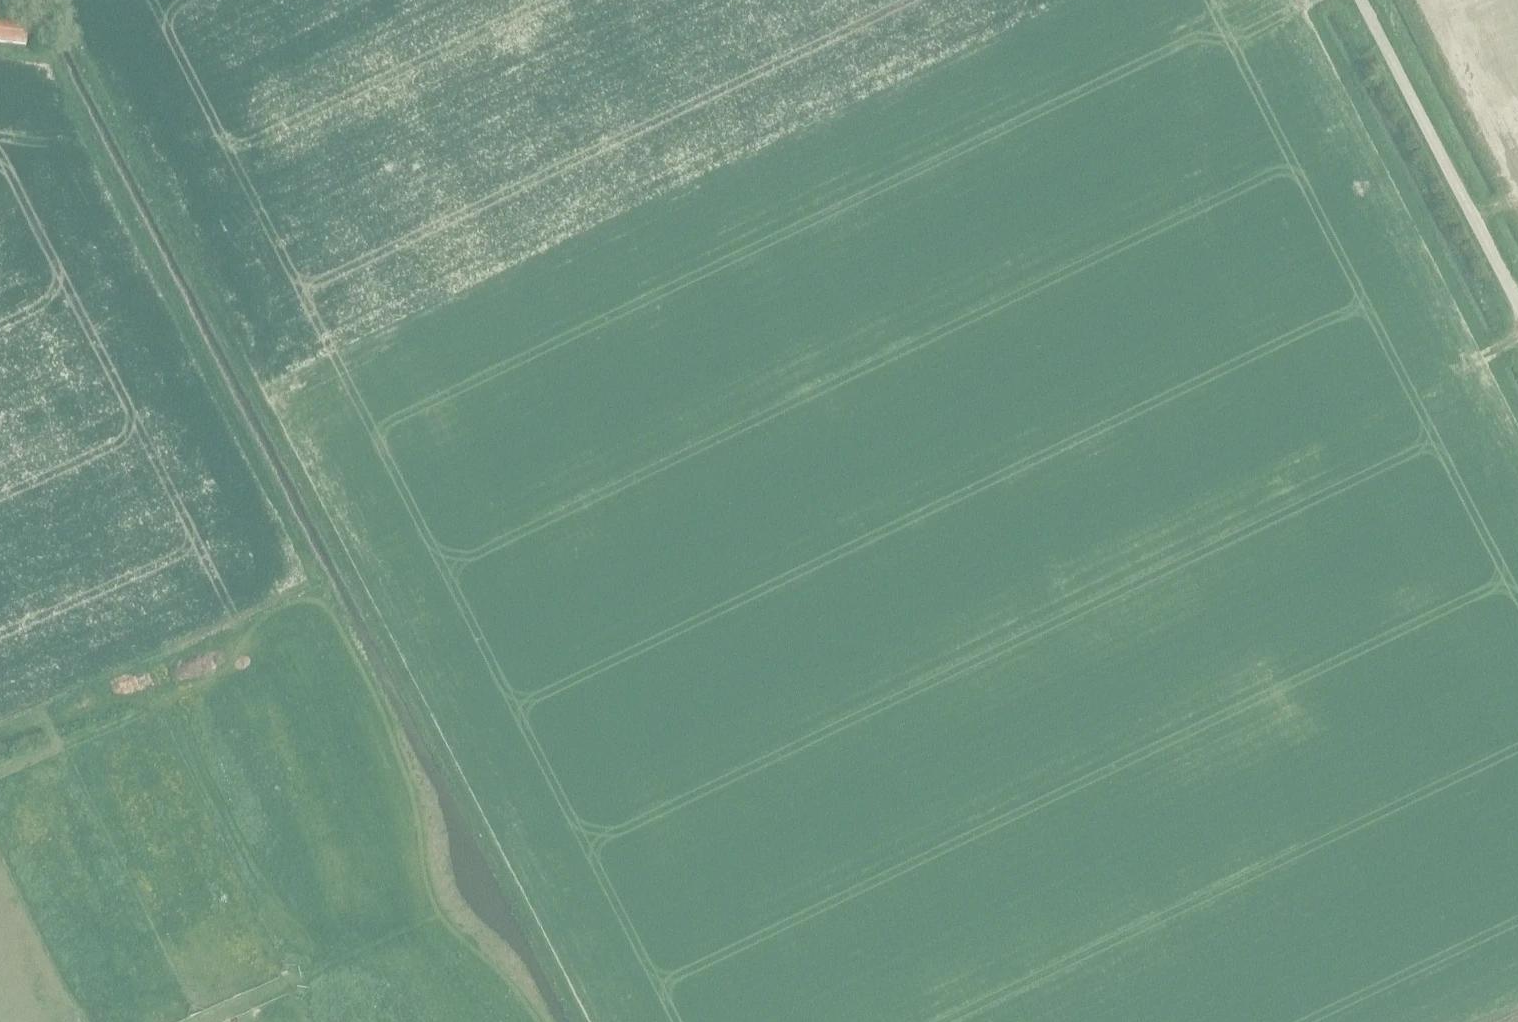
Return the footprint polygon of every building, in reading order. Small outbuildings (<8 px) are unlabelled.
[(8,0),(0,0),(0,26),(8,26),(8,0)]
